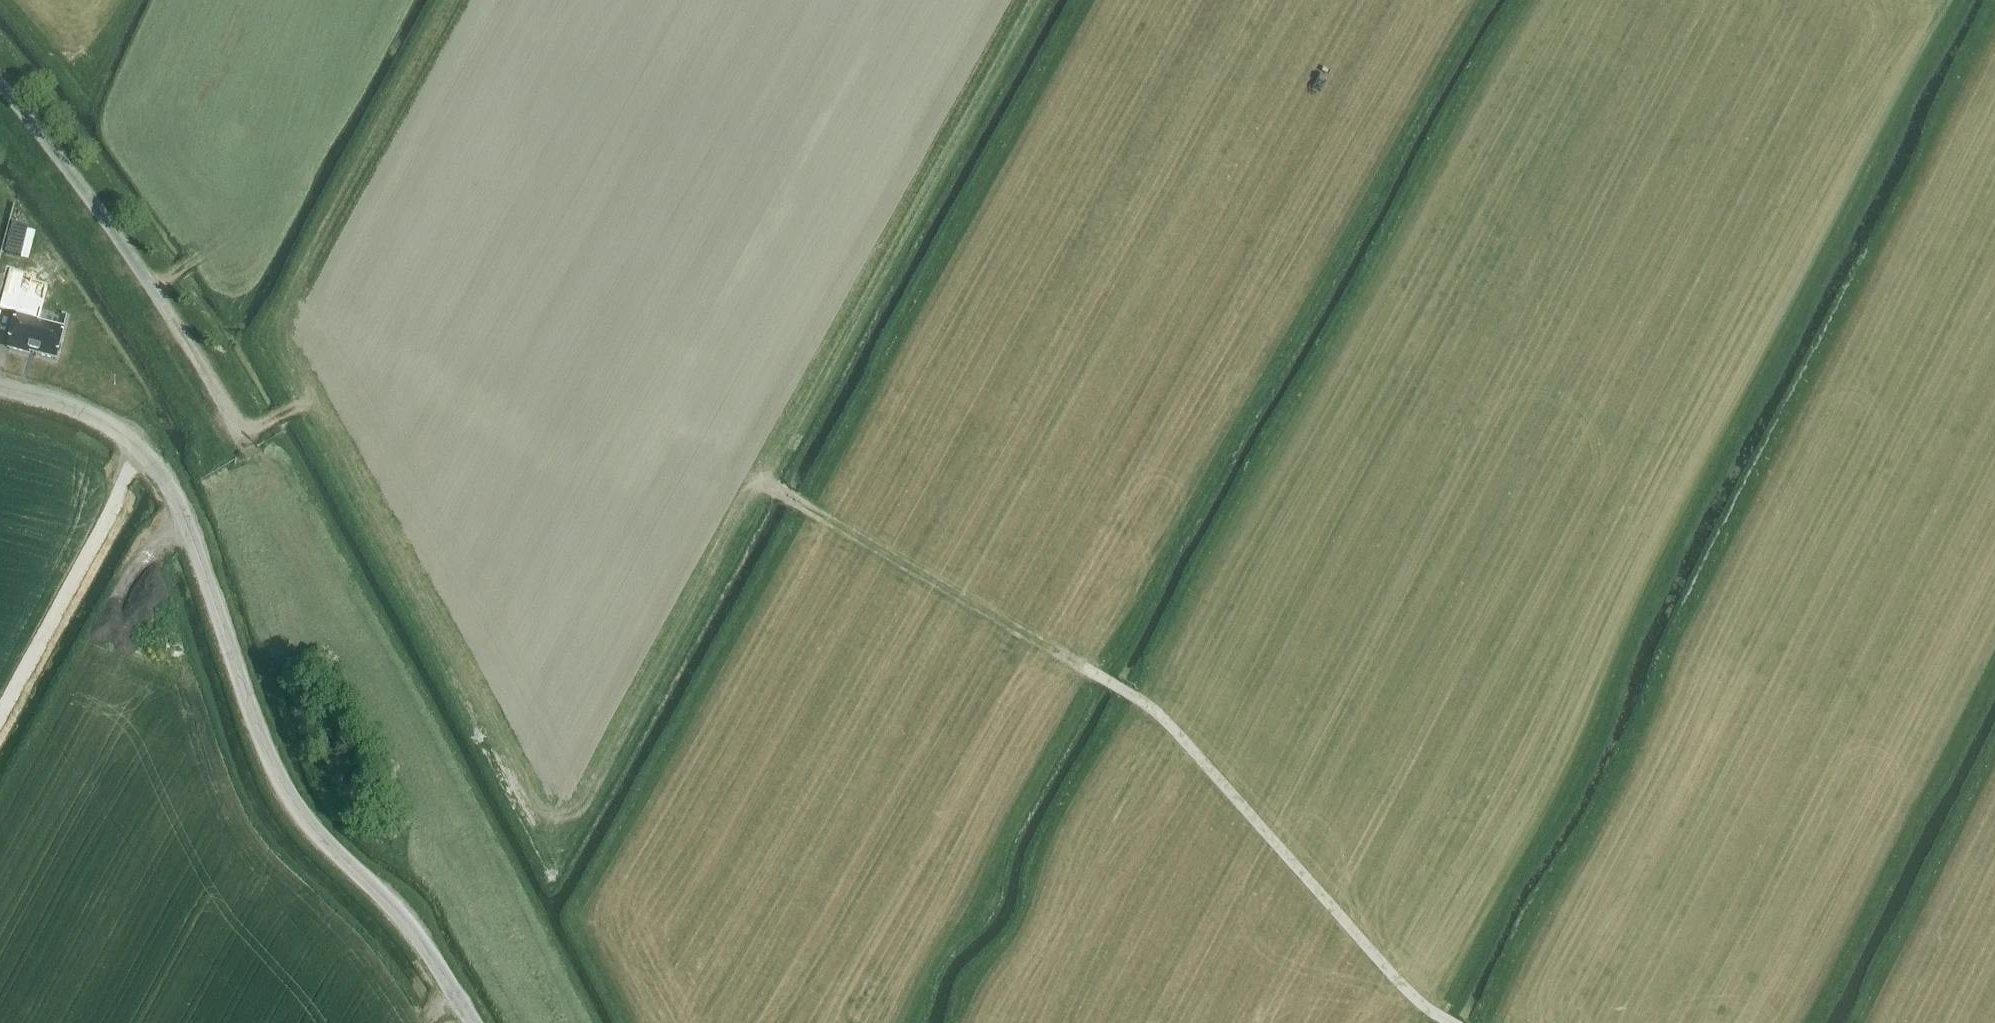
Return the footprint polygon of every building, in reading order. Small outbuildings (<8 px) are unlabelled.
[(20,256),(23,245),(9,241),(6,252),(20,256)] [(45,251),(33,260),(40,269),(52,260),(45,251)] [(18,316),(9,349),(29,354),(30,352),(56,359),(63,329),(37,322),(38,321),(18,316)]
